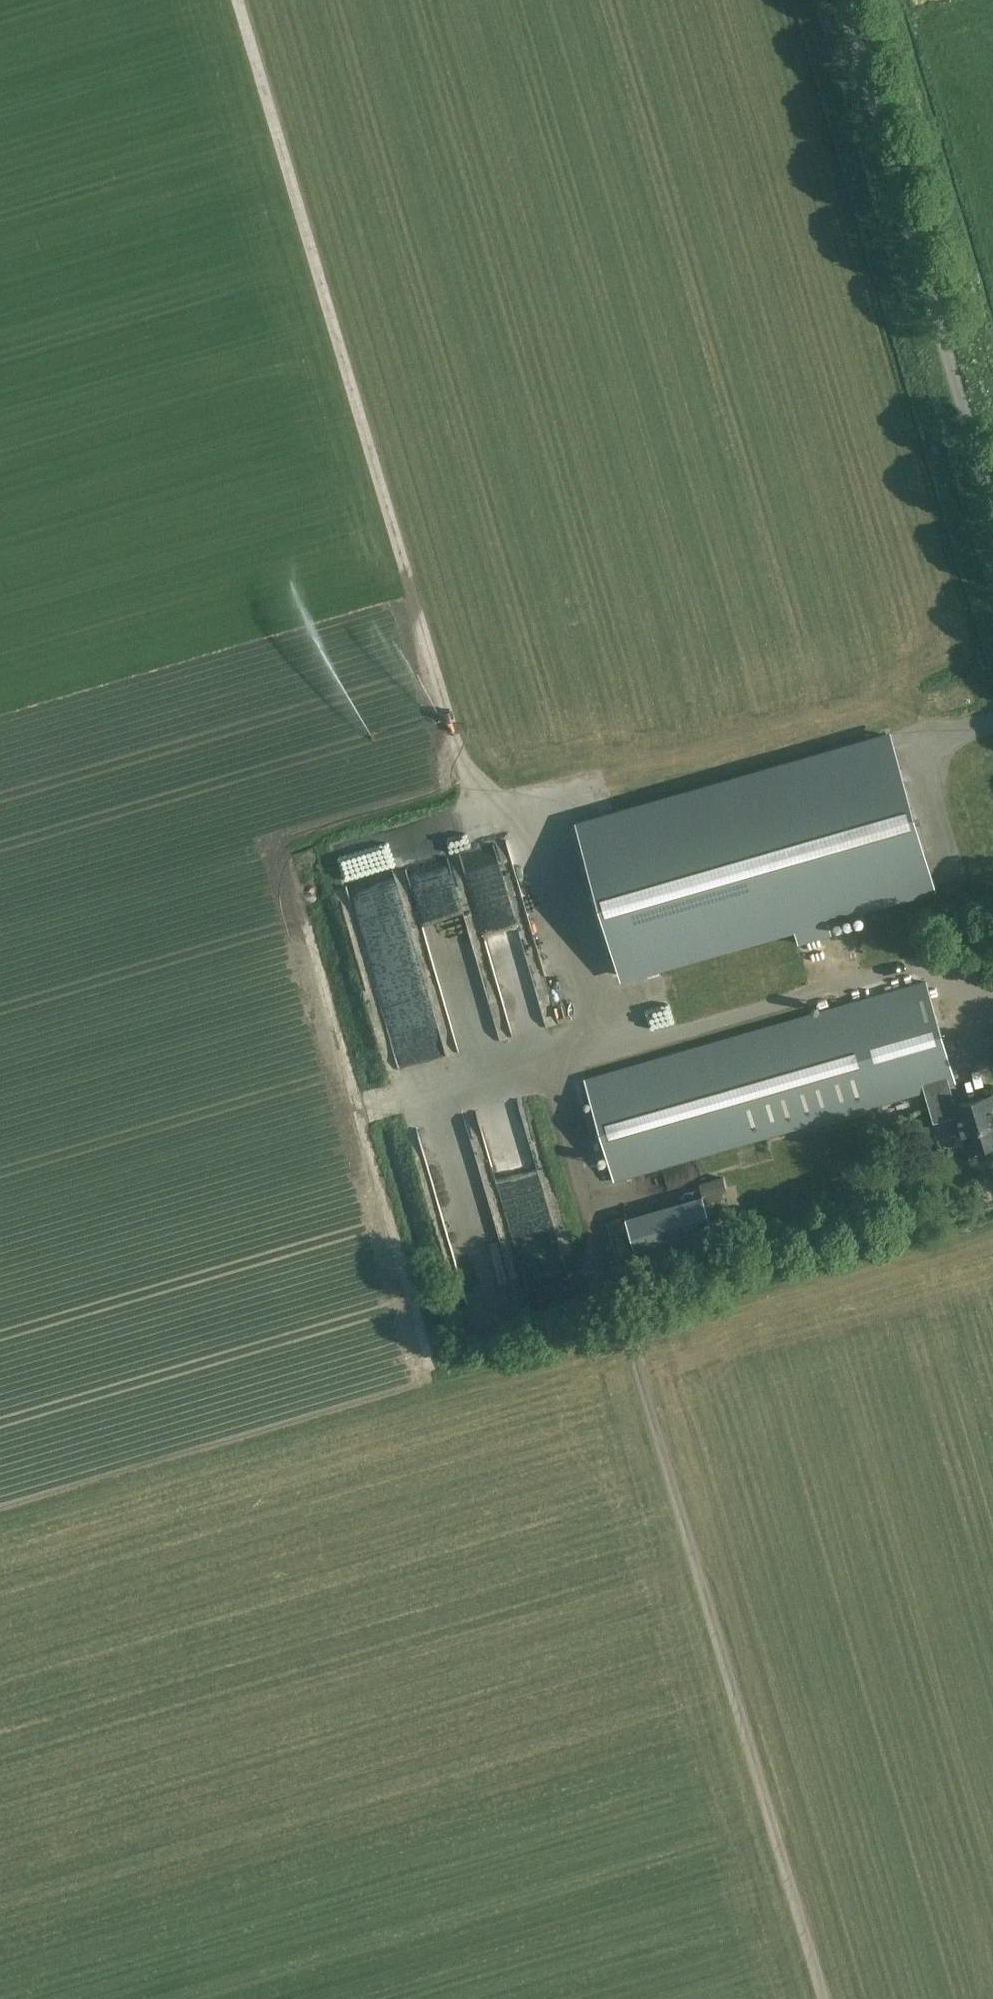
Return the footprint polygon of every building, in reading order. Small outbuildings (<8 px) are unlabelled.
[(830,934),(826,920),(825,916),(932,886),(889,735),(578,824),(622,975),(794,925),(795,929),(799,943),(830,934)] [(614,1179),(924,1090),(949,1083),(955,1081),(926,981),(585,1079),(614,1179)] [(391,1069),(399,1095),(503,1063),(495,1038),(391,1069)] [(949,1083),(924,1090),(933,1122),(957,1115),(962,1133),(967,1131),(972,1149),(992,1143),(992,1097),(992,1094),(955,1105),(949,1083)] [(435,1171),(539,1141),(530,1110),(426,1140),(435,1171)] [(761,1143),(728,1150),(731,1168),(764,1161),(761,1143)] [(719,1178),(699,1184),(709,1217),(729,1212),(719,1178)] [(625,1217),(641,1271),(718,1249),(702,1195),(625,1217)] [(536,1200),(506,1204),(510,1229),(540,1225),(536,1200)]
